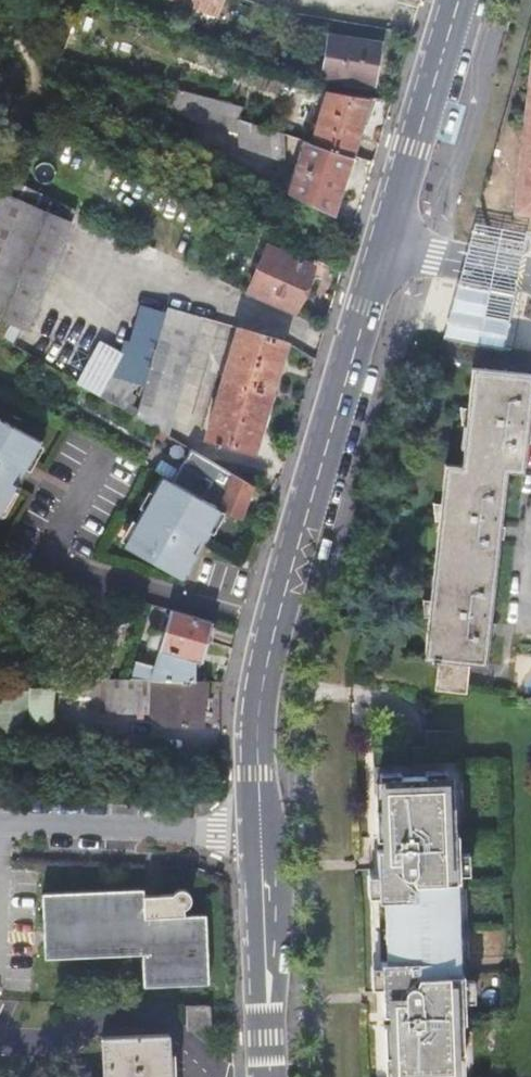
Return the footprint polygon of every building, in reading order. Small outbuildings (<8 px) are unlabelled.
[(192,4),(222,14),(226,0),(194,0),(192,4)] [(380,45),(329,36),(323,76),(374,84),(380,45)] [(240,115),(244,104),(188,86),(184,99),(213,109),(204,136),(244,149),(253,120),(240,115)] [(353,156),(371,97),(328,91),(311,142),(353,156)] [(334,215),(353,156),(311,142),(304,140),(285,192),(334,215)] [(73,209),(10,178),(0,201),(0,318),(21,327),(73,209)] [(477,225),(460,286),(514,296),(526,233),(477,225)] [(294,312),(314,267),(268,246),(249,291),(294,312)] [(514,296),(460,286),(444,337),(505,348),(514,296)] [(172,420),(202,316),(168,307),(138,411),(172,420)] [(255,453),(286,342),(238,327),(207,437),(217,440),(216,443),(220,444),(221,441),(255,453)] [(79,381),(104,393),(126,349),(100,337),(79,381)] [(435,691),(467,694),(468,684),(470,662),(486,664),(505,469),(522,471),(530,376),(530,374),(469,368),(465,409),(458,408),(459,426),(463,426),(459,466),(443,465),(439,505),(432,505),(433,522),(437,522),(429,603),(422,602),(423,619),(427,619),(425,657),(426,657),(433,658),(433,662),(438,662),(437,669),(435,691)] [(27,463),(39,442),(0,420),(0,511),(14,487),(17,488),(25,473),(22,471),(9,463),(14,455),(27,463)] [(255,486),(190,449),(175,481),(242,519),(255,486)] [(217,509),(200,499),(164,479),(124,547),(178,578),(186,565),(174,559),(180,547),(195,555),(203,540),(201,538),(217,509)] [(194,681),(212,622),(170,610),(153,665),(137,660),(131,679),(194,681)] [(194,681),(131,679),(97,678),(96,711),(151,713),(166,724),(202,724),(202,699),(204,699),(205,681),(194,681)] [(57,686),(0,683),(0,730),(55,733),(57,686)] [(377,792),(379,837),(381,837),(382,848),(379,848),(381,899),(399,899),(399,913),(407,913),(408,946),(401,946),(401,961),(384,961),(386,1013),(388,1013),(388,1024),(386,1024),(388,1068),(404,1068),(405,1076),(449,1076),(449,1066),(466,1066),(464,1022),(468,1022),(466,974),(462,974),(459,881),(463,881),(461,833),(457,833),(456,790),(439,790),(438,775),(394,777),(394,792),(377,792)] [(181,887),(177,889),(173,893),(145,894),(145,889),(45,894),(46,958),(143,954),(144,986),(208,983),(206,914),(185,915),(185,909),(182,909),(182,907),(187,905),(191,901),(192,900),(192,897),(192,895),(191,892),(187,889),(181,887)] [(211,1027),(210,1006),(200,1005),(186,1007),(188,1028),(211,1027)] [(167,1039),(169,1039),(169,1036),(103,1038),(103,1041),(105,1042),(107,1076),(169,1076),(167,1039)]
